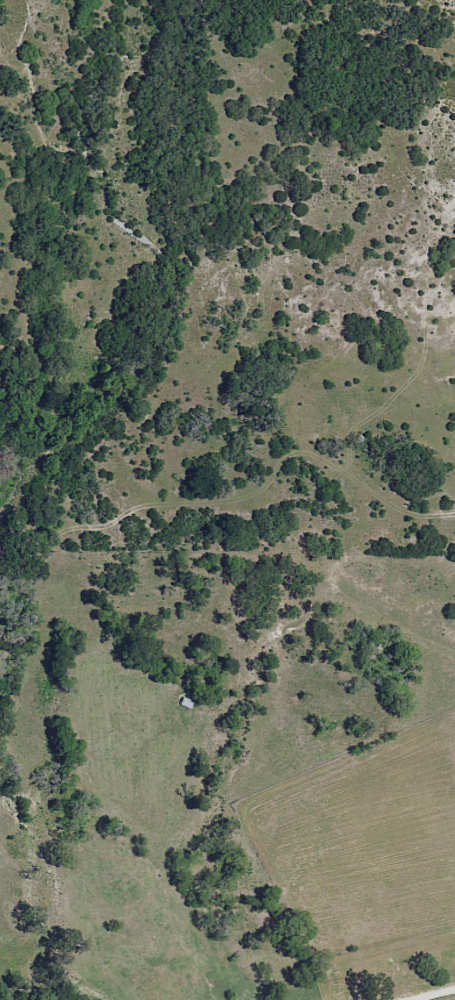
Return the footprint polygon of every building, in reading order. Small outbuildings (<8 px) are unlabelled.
[(178,705),(188,709),(191,703),(181,698),(178,705)]
